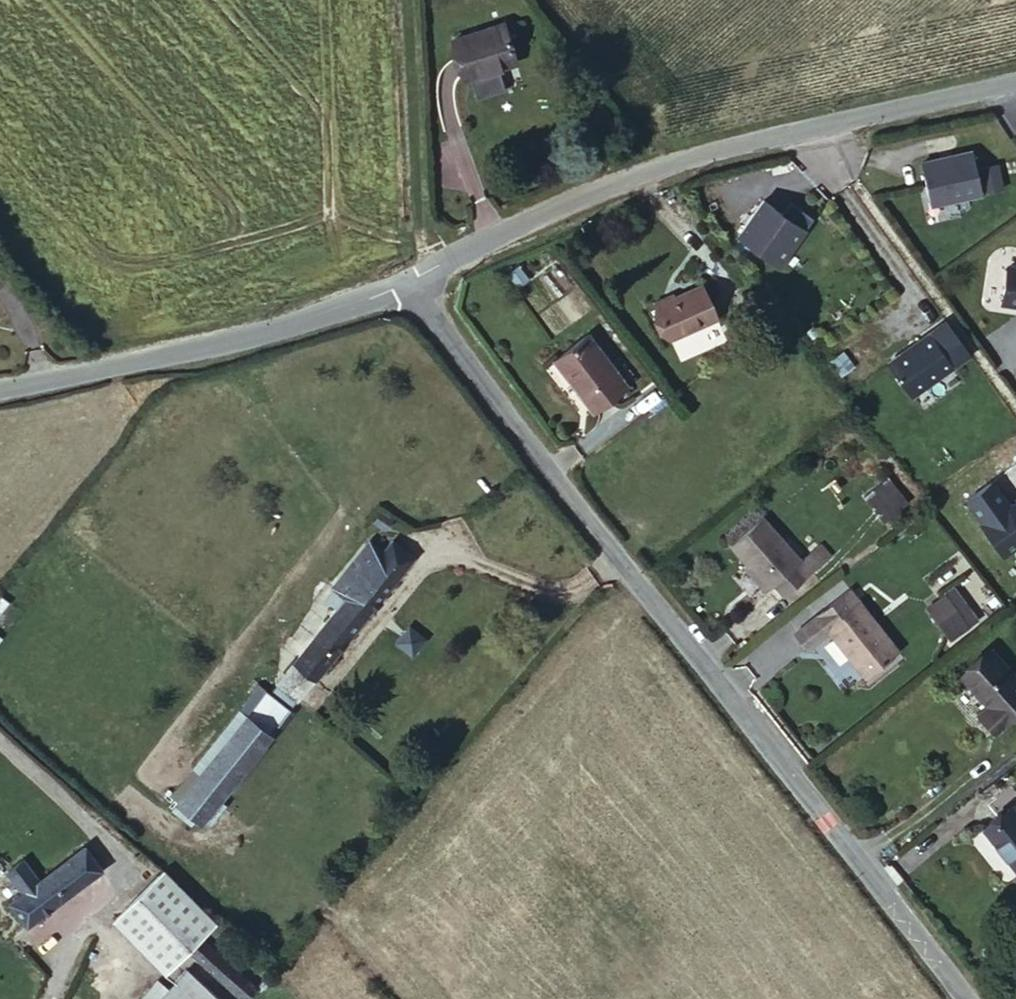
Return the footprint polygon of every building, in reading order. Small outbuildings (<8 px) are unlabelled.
[(463,81),(514,64),(501,26),(451,40),(463,81)] [(983,197),(970,150),(920,162),(931,210),(983,197)] [(816,219),(791,202),(783,214),(763,200),(735,236),(782,269),(816,219)] [(519,269),(510,260),(500,268),(509,278),(519,269)] [(1006,270),(1003,309),(1015,310),(1015,271),(1006,270)] [(696,281),(652,298),(664,332),(710,314),(696,281)] [(762,313),(751,296),(740,301),(753,318),(762,313)] [(582,324),(544,349),(588,401),(621,373),(582,324)] [(954,369),(928,333),(888,363),(914,400),(954,369)] [(888,478),(864,496),(885,523),(909,505),(888,478)] [(993,482),(967,501),(1006,559),(1015,552),(1015,505),(1008,505),(993,482)] [(797,556),(759,512),(727,539),(744,561),(740,564),(761,587),(768,579),(779,588),(813,561),(804,550),(797,556)] [(277,682),(297,700),(299,699),(315,679),(316,681),(415,561),(392,541),(381,555),(368,544),(328,589),(332,594),(324,603),(334,613),(277,682)] [(896,648),(848,586),(791,629),(804,643),(827,627),(864,673),(896,648)] [(961,619),(940,594),(927,604),(949,629),(961,619)] [(14,608),(2,599),(0,601),(0,627),(14,608)] [(425,645),(410,631),(397,646),(412,659),(425,645)] [(10,640),(0,632),(0,654),(10,640)] [(987,649),(958,676),(986,705),(976,713),(993,730),(1015,709),(1015,680),(987,649)] [(267,694),(287,713),(287,712),(297,700),(277,682),(267,694)] [(162,796),(171,803),(263,691),(256,685),(162,796)] [(196,824),(287,713),(267,694),(263,691),(171,803),(190,819),(196,824)] [(182,827),(190,819),(171,803),(163,811),(182,827)] [(986,832),(1015,867),(1015,814),(1013,810),(986,832)] [(9,905),(30,927),(103,871),(84,850),(41,880),(27,865),(10,877),(26,892),(9,905)] [(113,923),(168,977),(220,924),(165,870),(113,923)] [(183,968),(157,998),(221,998),(183,968)]
